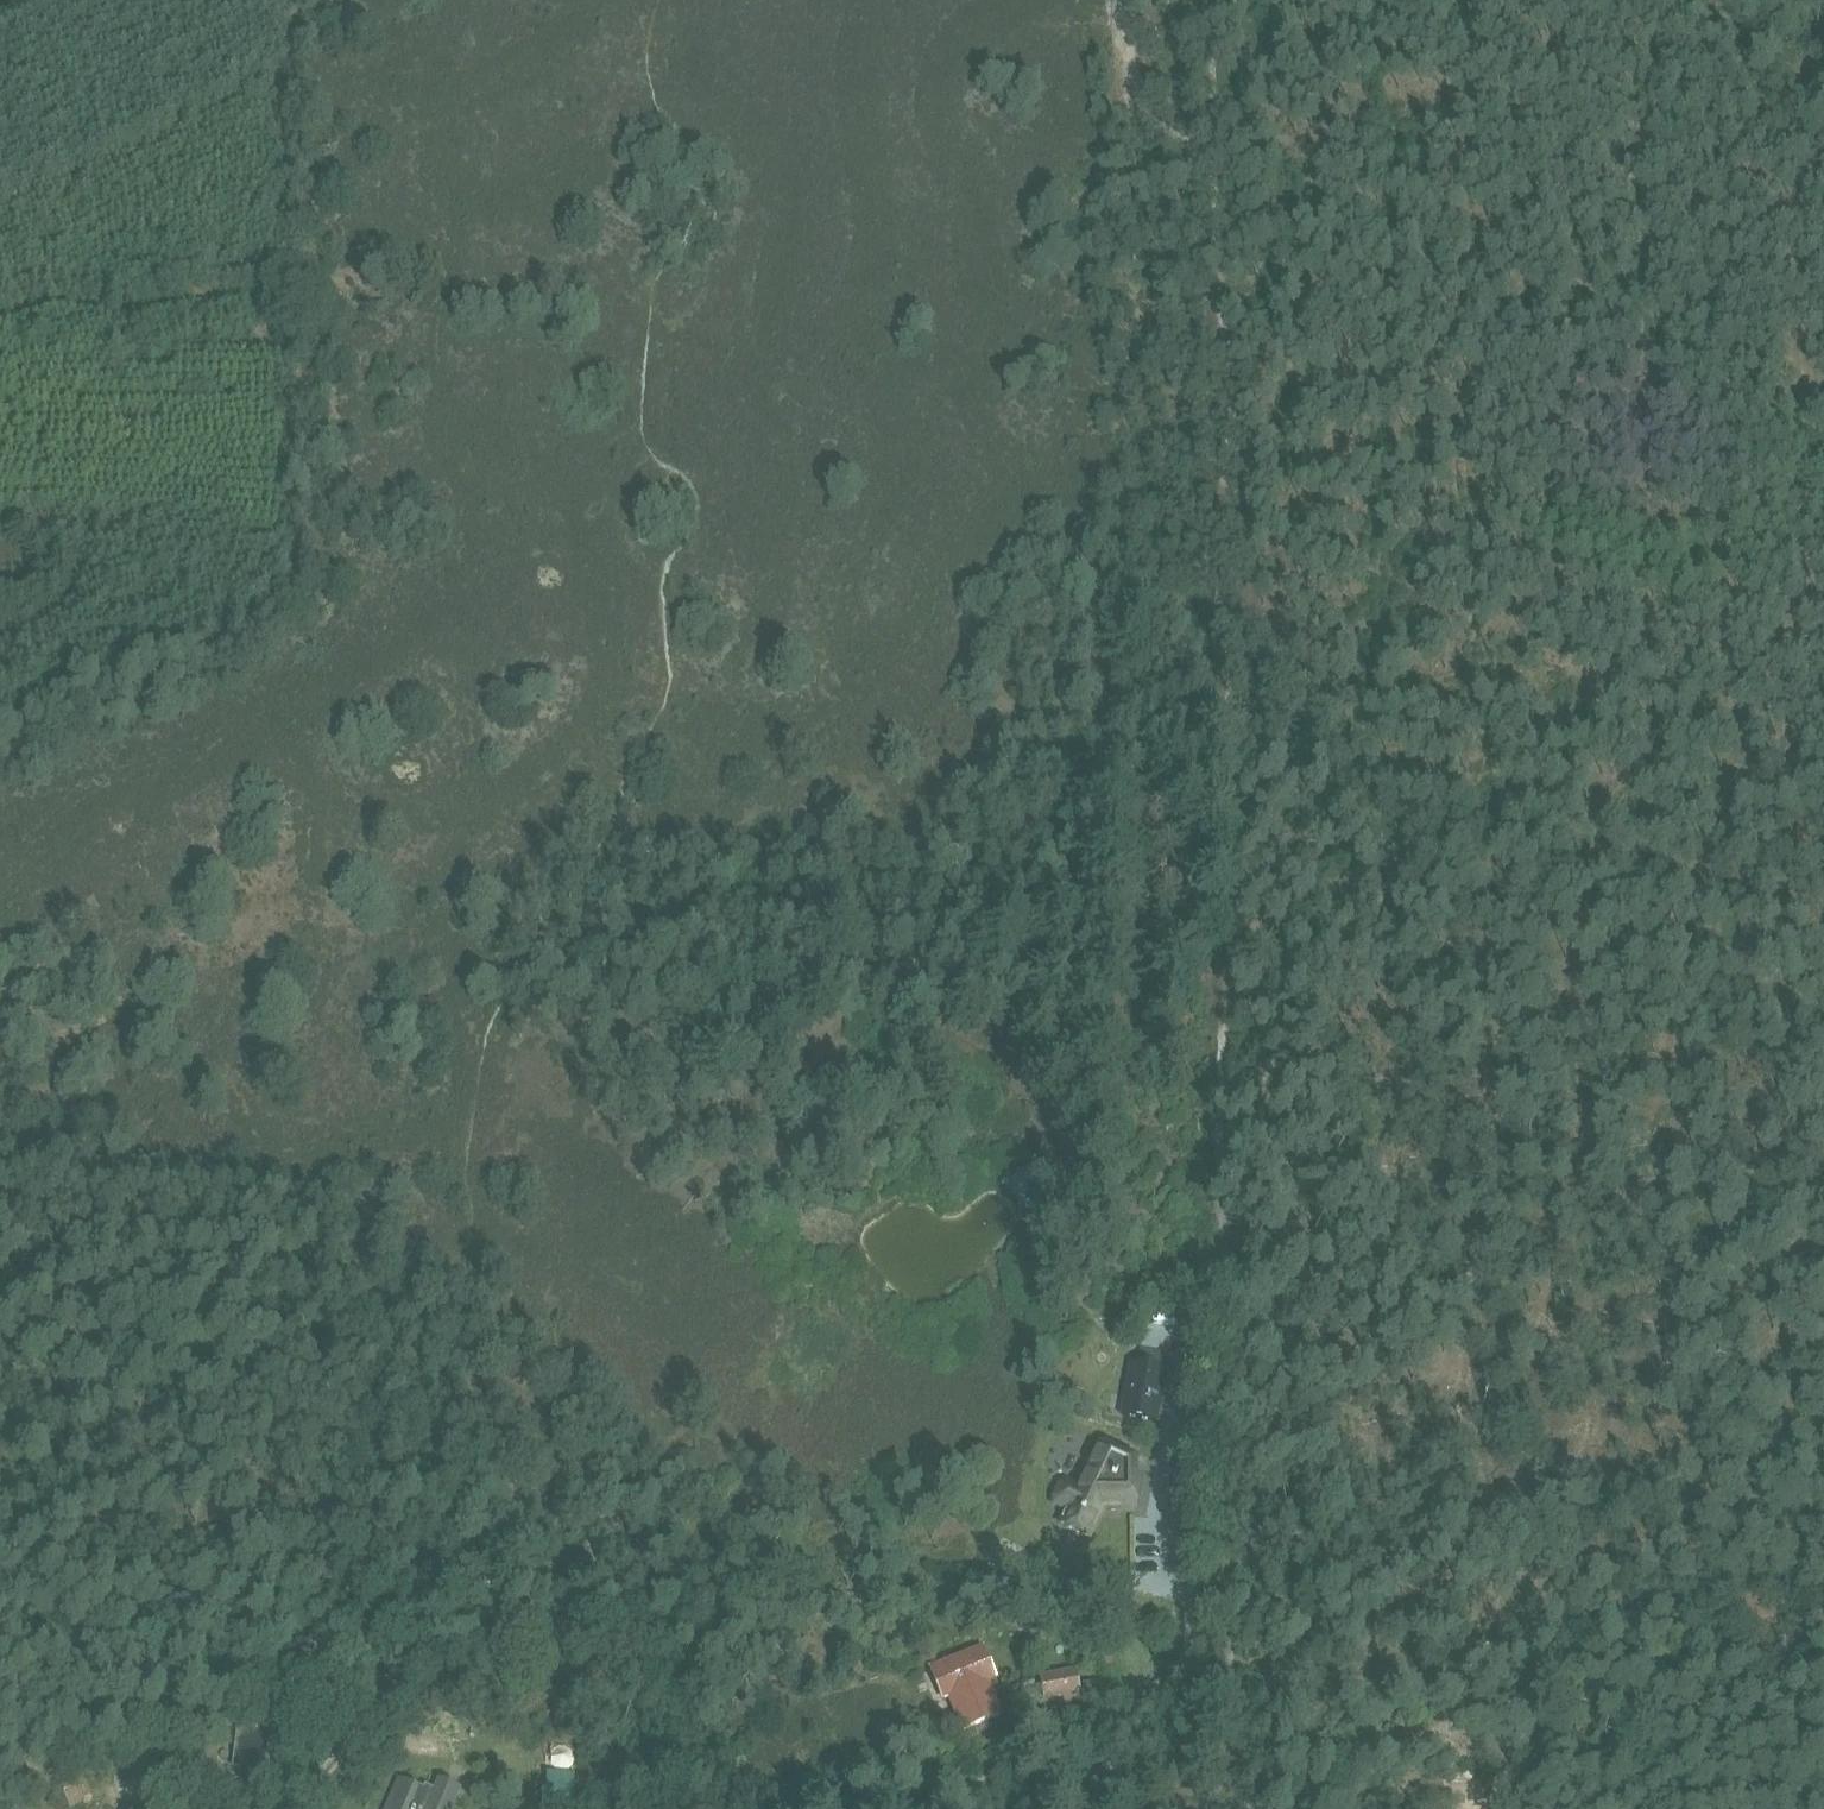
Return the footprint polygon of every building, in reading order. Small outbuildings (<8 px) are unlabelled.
[(1137,1358),(1133,1390),(1131,1410),(1163,1414),(1170,1362),(1137,1358)] [(1101,1509),(1134,1502),(1143,1454),(1103,1434),(1075,1491),(1062,1484),(1053,1502),(1068,1509),(1061,1524),(1088,1537),(1101,1509)] [(988,1688),(996,1685),(983,1650),(931,1670),(943,1702),(949,1700),(961,1732),(1000,1717),(988,1688)] [(1083,1703),(1078,1671),(1040,1677),(1045,1703),(1060,1700),(1061,1707),(1083,1703)] [(231,1766),(266,1771),(271,1729),(237,1725),(231,1766)] [(434,1790),(426,1787),(425,1790),(400,1779),(387,1808),(450,1808),(458,1789),(438,1780),(434,1790)] [(586,1804),(586,1788),(561,1788),(561,1804),(586,1804)]
